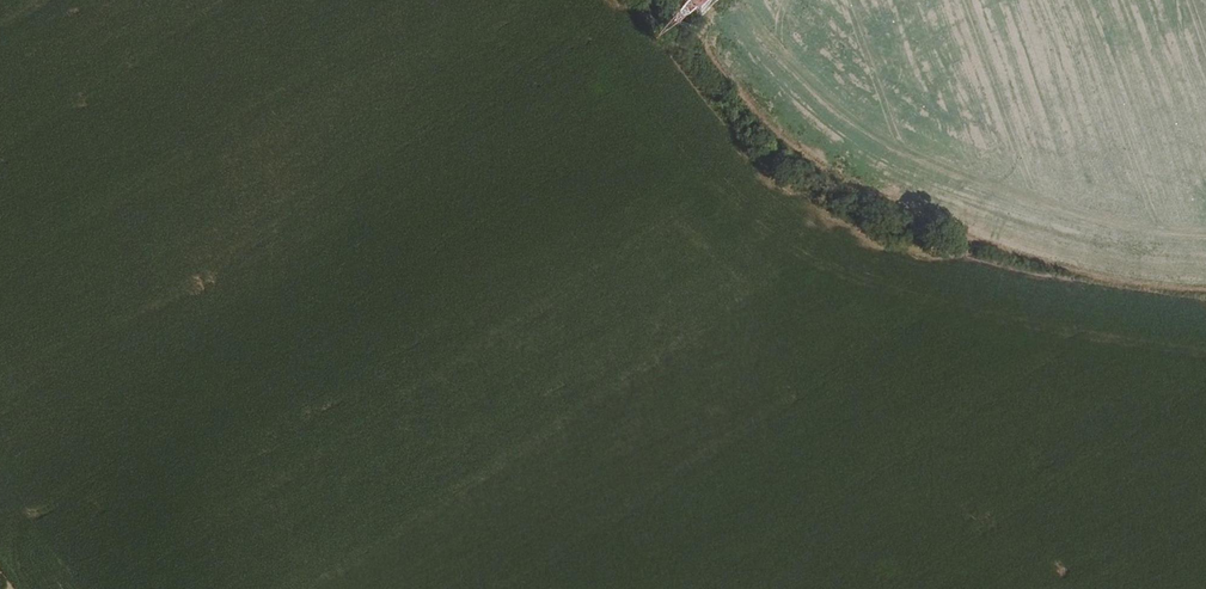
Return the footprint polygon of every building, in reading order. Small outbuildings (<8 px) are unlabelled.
[(698,16),(719,0),(686,0),(698,16)]
